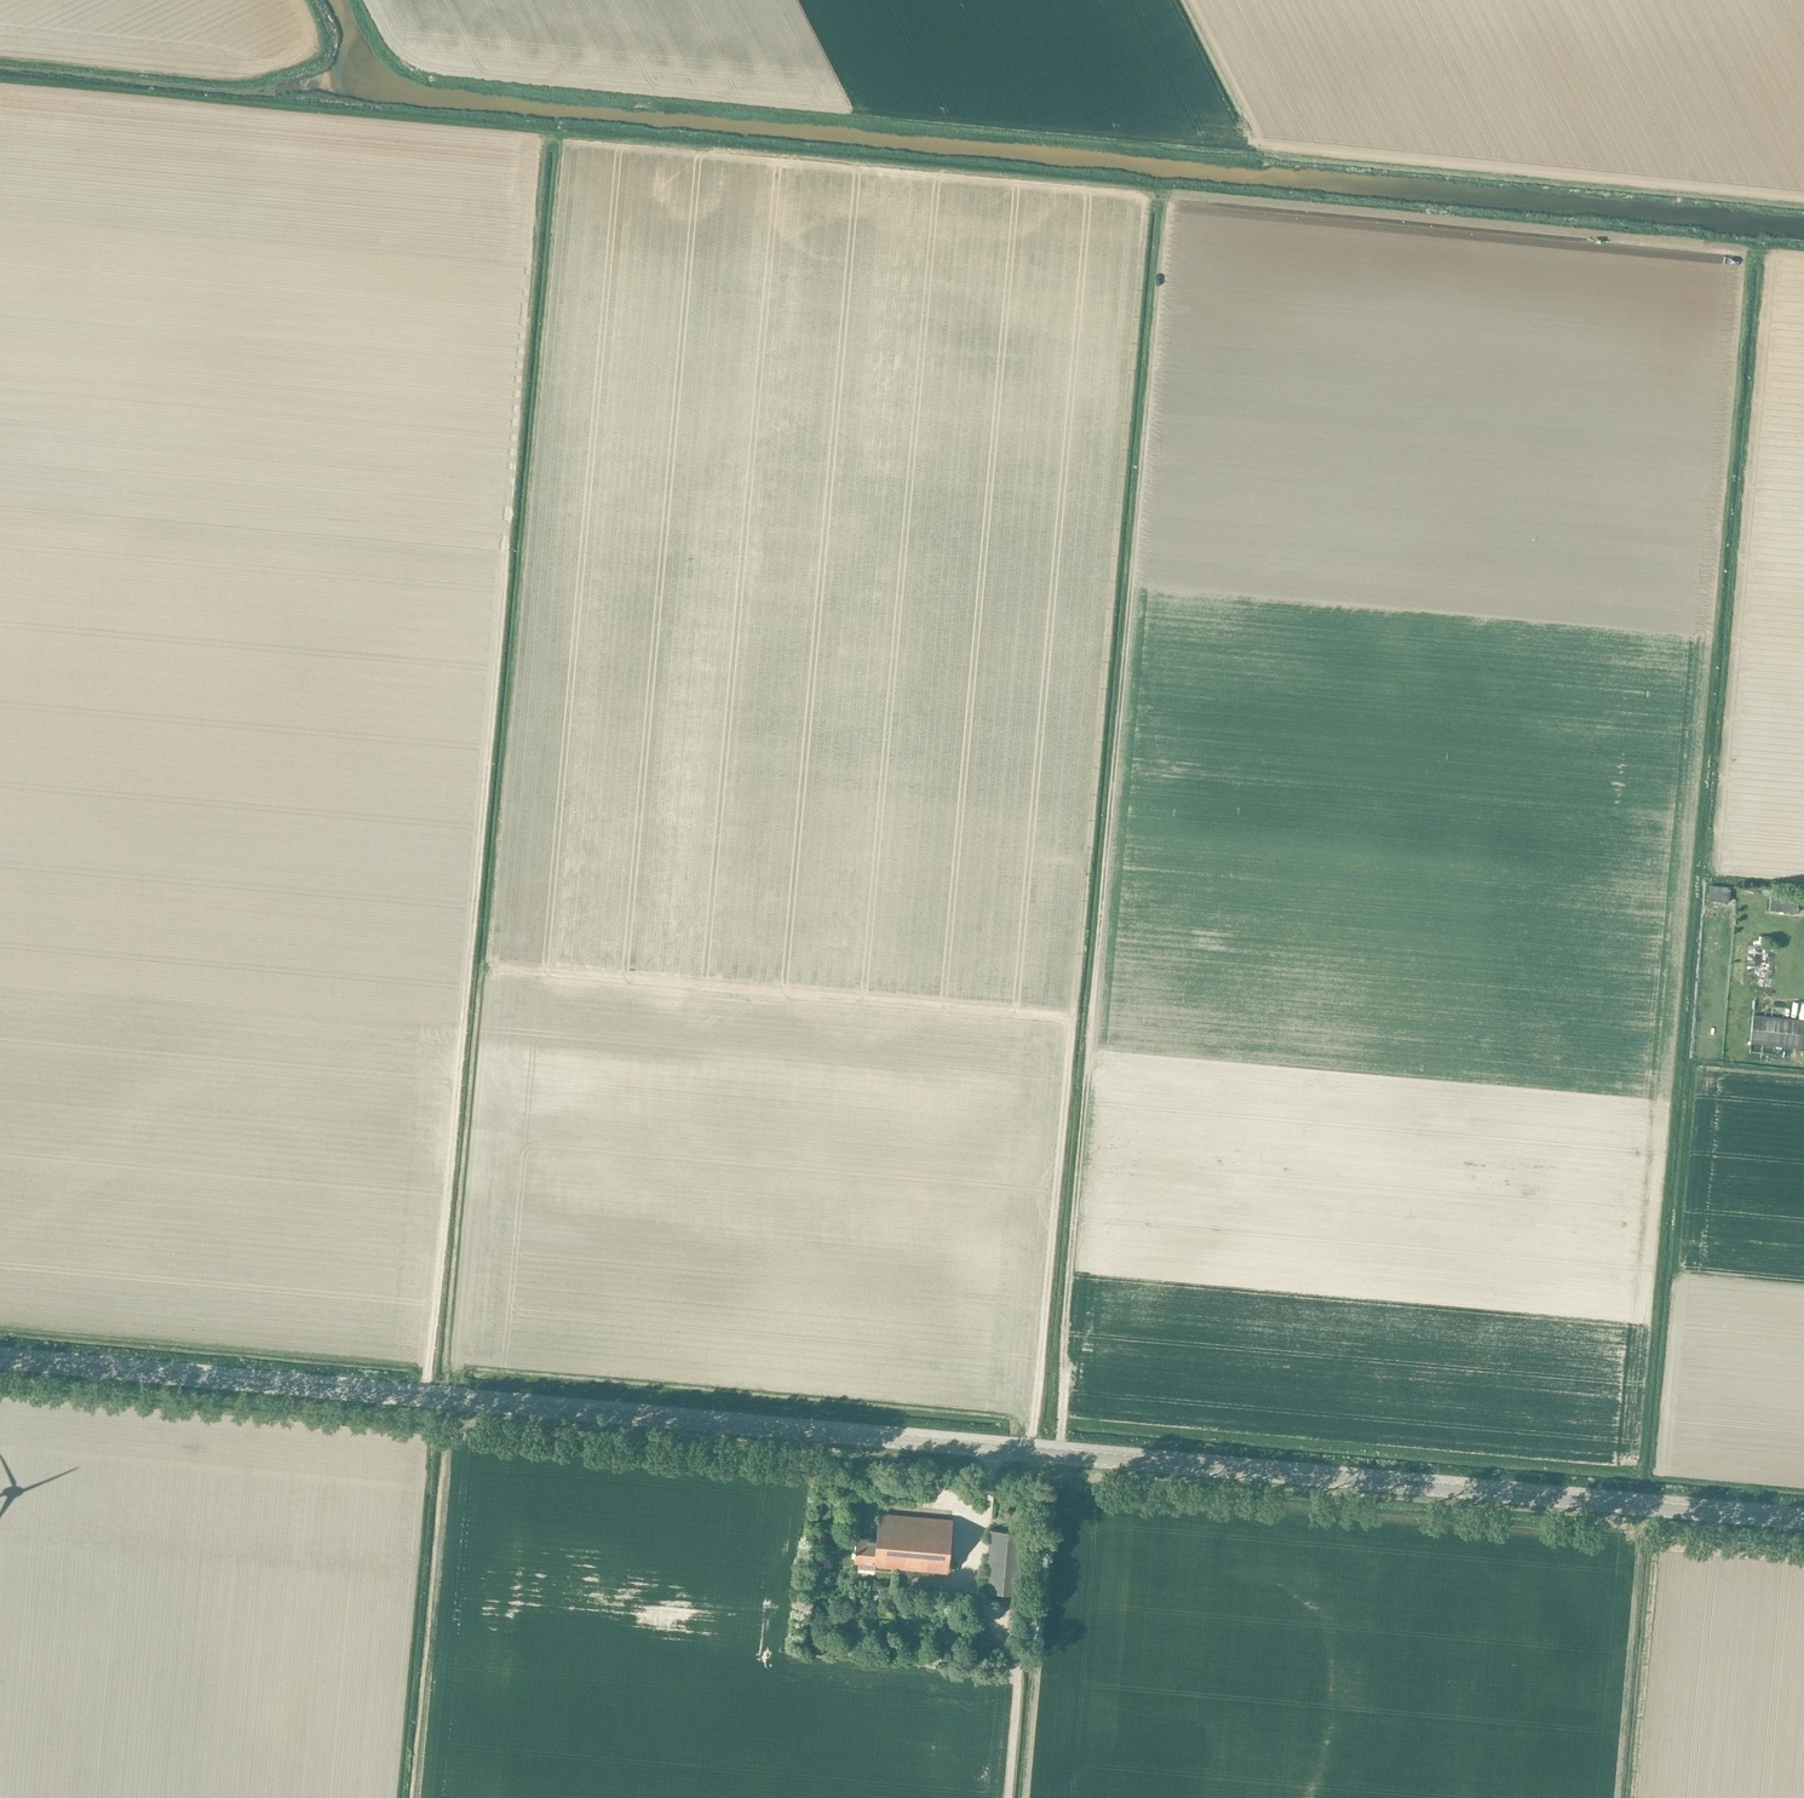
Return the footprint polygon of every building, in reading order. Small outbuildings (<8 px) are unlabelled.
[(1728,887),(1710,886),(1709,900),(1727,902),(1728,887)] [(1762,897),(1761,910),(1789,910),(1790,898),(1762,897)] [(1741,983),(1765,983),(1765,948),(1748,948),(1748,958),(1741,958),(1741,983)] [(1750,1043),(1803,1048),(1803,1044),(1803,1019),(1753,1014),(1750,1043)] [(858,1567),(875,1568),(876,1565),(949,1571),(954,1520),(881,1512),(877,1538),(856,1537),(854,1561),(859,1561),(858,1567)] [(985,1590),(1021,1594),(1025,1532),(990,1528),(985,1590)]
